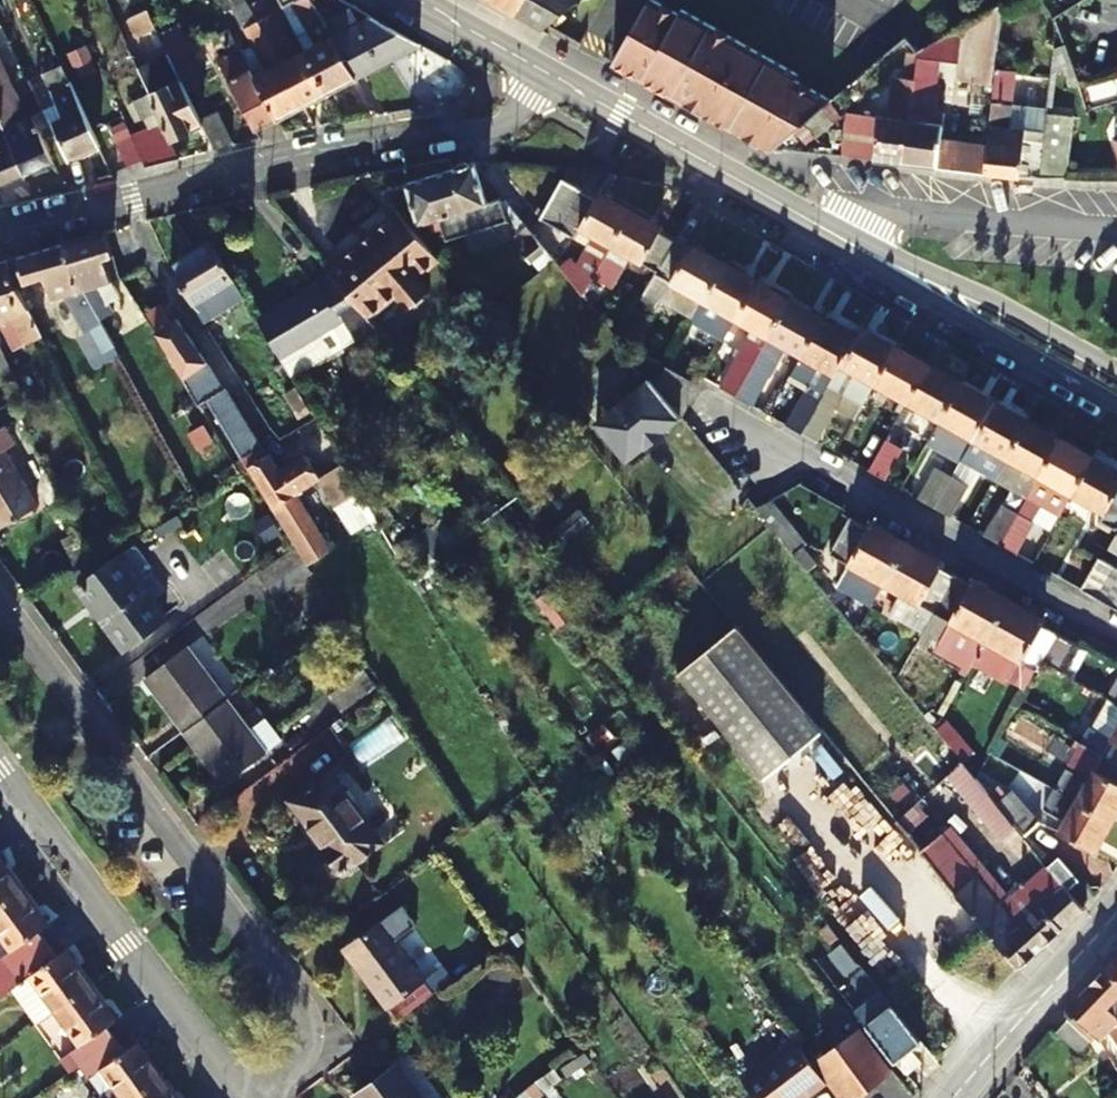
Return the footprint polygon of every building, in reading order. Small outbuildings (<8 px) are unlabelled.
[(243,31),(254,54),(264,75),(253,81),(276,124),(303,109),(245,0),(215,0),(223,15),(236,9),(247,29),(243,31)] [(261,0),(245,0),(303,109),(328,95),(305,53),(293,59),(261,0)] [(309,0),(276,0),(281,10),(292,4),(315,47),(305,53),(328,95),(355,80),(309,0)] [(355,80),(388,62),(366,21),(339,1),(337,0),(309,0),(355,80)] [(538,31),(571,5),(577,0),(487,0),(538,31)] [(771,149),(833,99),(796,77),(799,72),(680,9),(678,14),(651,0),(647,0),(612,65),(771,149)] [(994,68),(1000,1),(940,38),(938,51),(935,73),(994,68)] [(133,7),(138,17),(149,11),(144,2),(133,7)] [(138,37),(146,54),(151,52),(162,74),(145,83),(149,93),(157,111),(162,121),(173,144),(204,130),(201,124),(188,95),(172,60),(169,54),(159,34),(149,11),(138,17),(130,20),(138,37)] [(420,46),(370,19),(366,21),(388,62),(420,46)] [(159,34),(169,54),(192,42),(182,22),(159,34)] [(29,31),(38,49),(46,45),(37,27),(29,31)] [(220,37),(230,56),(238,51),(231,38),(229,38),(226,33),(220,37)] [(140,57),(146,54),(138,37),(132,40),(140,57)] [(935,73),(938,51),(940,38),(917,51),(913,80),(902,164),(983,174),(986,144),(939,139),(941,126),(928,124),(935,73)] [(188,95),(206,86),(190,51),(172,60),(188,95)] [(243,60),(238,51),(230,56),(217,64),(256,135),(276,124),(253,81),(243,60)] [(42,68),(45,76),(66,67),(60,54),(42,62),(42,68)] [(264,75),(254,54),(243,60),(253,81),(264,75)] [(53,164),(35,119),(28,122),(0,58),(0,116),(25,175),(53,164)] [(64,122),(55,126),(70,162),(100,149),(66,67),(45,76),(59,108),(64,122)] [(1045,112),(1048,88),(1032,86),(1027,85),(1022,130),(1007,128),(1012,70),(994,68),(986,144),(983,174),(1038,178),(1039,175),(1045,112)] [(1033,74),(1032,86),(1048,88),(1050,76),(1033,74)] [(902,164),(913,80),(895,79),(891,118),(853,114),(848,157),(902,164)] [(134,101),(142,118),(157,111),(149,93),(134,101)] [(46,115),(51,128),(55,126),(64,122),(59,108),(45,114),(46,115)] [(1071,115),(1045,112),(1039,175),(1060,176),(1062,148),(1067,148),(1071,115)] [(25,175),(0,116),(0,186),(25,175)] [(201,124),(204,130),(216,154),(233,146),(218,117),(201,124)] [(148,171),(183,163),(173,144),(162,121),(132,137),(143,162),(148,171)] [(143,162),(132,137),(117,144),(130,168),(143,162)] [(485,204),(473,164),(381,189),(402,215),(411,226),(439,218),(445,240),(506,221),(517,234),(512,238),(531,261),(544,250),(502,198),(485,204)] [(580,191),(560,181),(538,220),(559,230),(580,191)] [(609,246),(628,211),(598,194),(595,199),(580,191),(559,230),(573,237),(578,230),(609,246)] [(628,211),(609,246),(657,272),(673,243),(658,235),(661,229),(628,211)] [(364,313),(369,320),(398,297),(410,310),(430,293),(418,279),(440,262),(411,226),(402,215),(346,261),(342,257),(326,269),(339,283),(364,313)] [(103,261),(113,259),(106,234),(65,245),(78,294),(84,292),(112,346),(115,351),(125,344),(97,289),(111,285),(103,261)] [(703,302),(724,264),(691,246),(688,252),(673,243),(657,272),(655,276),(703,302)] [(99,353),(112,346),(84,292),(78,294),(65,245),(8,262),(14,289),(17,288),(29,283),(42,279),(44,278),(51,302),(63,299),(84,336),(88,333),(99,353)] [(232,283),(210,247),(170,270),(193,306),(232,283)] [(544,250),(531,261),(540,271),(553,260),(546,252),(544,250)] [(582,295),(590,280),(573,261),(561,270),(582,295)] [(23,348),(42,339),(17,288),(14,289),(8,262),(0,264),(0,326),(11,321),(23,348)] [(724,264),(703,302),(735,320),(756,282),(724,264)] [(722,387),(736,396),(789,301),(756,282),(735,320),(753,331),(749,341),(736,364),(722,387)] [(324,293),(317,285),(257,326),(282,367),(291,383),(365,334),(362,330),(372,323),(369,320),(364,313),(339,283),(324,293)] [(752,404),(783,348),(802,357),(823,320),(789,301),(736,396),(752,404)] [(173,325),(161,307),(145,317),(199,410),(208,406),(242,463),(247,472),(267,459),(262,450),(227,393),(223,394),(178,322),(173,325)] [(787,424),(804,433),(857,339),(823,320),(802,357),(793,373),(810,383),(787,424)] [(23,348),(11,321),(0,326),(0,327),(13,352),(23,348)] [(372,323),(362,330),(365,334),(376,348),(386,340),(372,323)] [(876,385),(899,345),(864,326),(857,339),(804,433),(819,441),(846,393),(866,404),(876,385)] [(909,403),(932,363),(899,345),(876,385),(909,403)] [(1,349),(0,350),(0,376),(8,393),(19,388),(1,349)] [(932,363),(909,403),(942,422),(964,382),(932,363)] [(701,385),(667,367),(657,385),(682,416),(701,385)] [(657,385),(650,378),(634,391),(631,387),(609,405),(612,409),(595,423),(628,463),(636,463),(668,437),(664,432),(682,416),(657,385)] [(964,461),(998,400),(964,382),(942,422),(930,442),(964,461)] [(998,400),(964,461),(996,480),(1030,419),(998,400)] [(1028,498),(1063,437),(1030,419),(996,480),(1028,498)] [(0,451),(12,445),(2,427),(0,428),(0,528),(33,509),(0,451)] [(1073,496),(1096,455),(1063,437),(1028,498),(1061,517),(1073,496)] [(887,479),(904,449),(889,440),(872,471),(887,479)] [(1096,455),(1073,496),(1116,521),(1116,467),(1096,455)] [(267,459),(247,472),(273,510),(319,481),(304,458),(279,474),(270,458),(267,459)] [(246,473),(247,472),(242,463),(233,468),(239,478),(246,473)] [(362,499),(342,466),(319,481),(341,513),(362,499)] [(921,499),(938,508),(956,476),(940,467),(921,499)] [(954,517),(972,485),(956,476),(938,508),(954,517)] [(767,501),(758,508),(785,541),(794,534),(767,501)] [(986,534),(1002,543),(1020,511),(1004,502),(986,534)] [(1018,552),(1036,520),(1020,511),(1002,543),(1018,552)] [(291,544),(315,529),(309,518),(284,533),(291,544)] [(850,519),(831,553),(884,583),(907,542),(871,521),(867,529),(850,519)] [(794,534),(785,541),(793,550),(802,543),(806,540),(798,531),(794,534)] [(907,542),(884,583),(935,611),(954,578),(939,570),(944,563),(907,542)] [(802,543),(793,550),(807,568),(816,561),(802,543)] [(1059,575),(1083,588),(1101,557),(1077,543),(1059,575)] [(296,549),(256,572),(271,596),(310,574),(296,549)] [(117,556),(75,585),(122,650),(164,619),(117,556)] [(1099,598),(1116,567),(1116,566),(1101,557),(1083,588),(1099,598)] [(954,578),(935,611),(986,640),(1009,600),(974,580),(969,586),(954,578)] [(1009,600),(986,640),(1038,669),(1043,660),(1057,635),(1042,626),(1045,620),(1009,600)] [(679,674),(764,779),(825,731),(738,625),(679,674)] [(1057,635),(1043,660),(1064,672),(1078,647),(1057,635)] [(224,701),(187,649),(145,680),(182,732),(224,701)] [(367,672),(331,693),(341,709),(377,688),(367,672)] [(1108,697),(1110,698),(1116,702),(1116,682),(1108,697)] [(1110,698),(1093,729),(1091,729),(1083,742),(1116,762),(1116,702),(1110,698)] [(224,701),(182,732),(221,786),(264,756),(224,701)] [(1083,742),(1056,790),(1112,821),(1116,811),(1116,762),(1083,742)] [(379,842),(329,773),(289,801),(323,848),(316,858),(315,862),(317,866),(319,869),(321,870),(325,872),(330,873),(335,872),(340,870),(379,842)] [(1017,790),(1000,805),(1002,807),(1029,835),(1045,820),(1017,790)] [(1112,821),(1056,790),(1045,810),(1065,822),(1059,833),(1094,852),(1112,821)] [(920,802),(897,821),(917,845),(940,826),(920,802)] [(1017,826),(1002,807),(987,819),(1003,838),(1017,826)] [(968,863),(944,834),(923,851),(955,890),(1020,969),(1084,910),(1067,889),(1079,879),(1061,857),(1039,874),(1009,899),(1003,905),(968,863)] [(21,885),(0,857),(0,901),(21,885)] [(975,857),(968,863),(1003,905),(1009,899),(975,857)] [(0,901),(0,934),(9,947),(0,954),(0,976),(49,940),(38,927),(46,921),(21,885),(0,901)] [(392,1023),(430,996),(378,925),(340,951),(392,1023)] [(824,929),(835,941),(840,937),(830,925),(824,929)] [(60,954),(50,939),(49,940),(0,976),(0,983),(8,993),(34,975),(59,1008),(96,981),(70,947),(60,954)] [(1106,969),(1066,1012),(1094,1038),(1099,1043),(1111,1031),(1116,1043),(1116,980),(1106,969)] [(85,1042),(77,1049),(86,1060),(122,1034),(112,1021),(121,1014),(96,981),(59,1008),(85,1042)] [(922,1040),(883,990),(856,1010),(895,1061),(922,1040)] [(1089,1043),(1067,1022),(1056,1033),(1079,1053),(1089,1043)] [(166,1075),(140,1041),(132,1047),(122,1034),(86,1060),(96,1073),(105,1068),(127,1097),(135,1097),(166,1075)] [(826,1082),(795,1041),(743,1081),(754,1097),(804,1097),(826,1082)] [(387,1066),(347,1095),(349,1097),(411,1097),(387,1066)] [(166,1075),(135,1097),(183,1097),(166,1075)]
